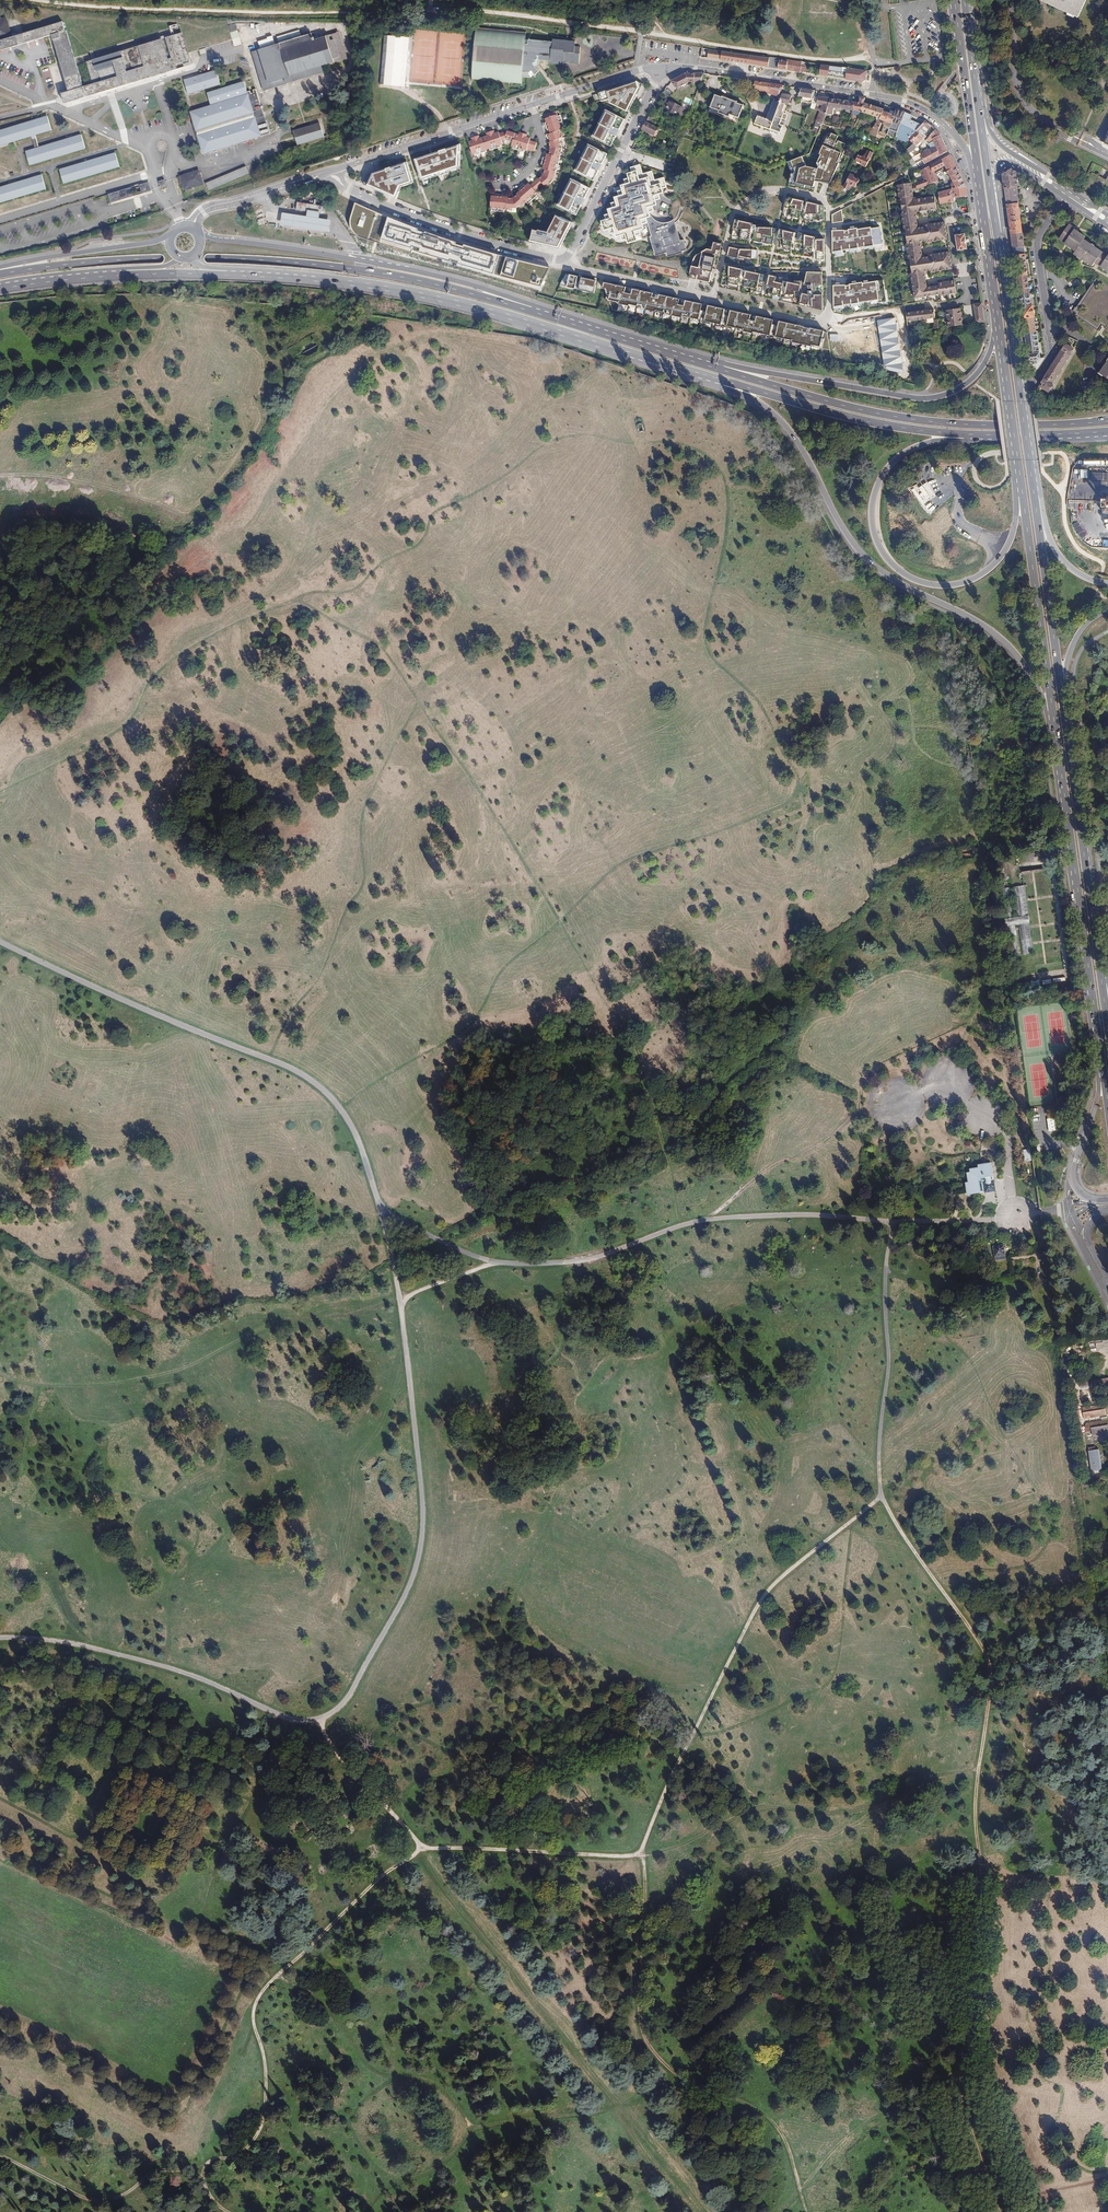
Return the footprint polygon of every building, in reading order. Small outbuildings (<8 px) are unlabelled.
[(1084,0),(1045,0),(1077,15),(1084,0)] [(12,39),(11,37),(5,19),(0,20),(0,43),(12,39)] [(65,32),(63,22),(12,39),(0,43),(0,52),(65,32)] [(232,42),(241,39),(235,24),(228,27),(232,42)] [(473,30),(469,81),(519,85),(520,78),(528,78),(532,75),(532,76),(540,69),(537,66),(537,61),(547,61),(547,65),(551,64),(563,65),(564,63),(579,64),(579,56),(580,47),(574,47),(575,39),(573,39),(572,42),(556,40),(550,40),(549,42),(527,41),(526,42),(523,41),(523,34),(473,30)] [(322,67),(347,59),(339,33),(314,41),(313,35),(311,35),(310,33),(302,35),(303,37),(301,38),(299,31),(276,38),(278,45),(275,46),(272,37),(266,38),(267,40),(258,43),(260,51),(252,54),(264,92),(324,73),(322,67)] [(86,63),(96,94),(129,85),(129,80),(138,82),(191,66),(181,33),(86,63)] [(406,87),(409,37),(384,35),(381,85),(406,87)] [(64,37),(51,41),(67,92),(80,89),(64,37)] [(738,54),(737,60),(742,61),(742,60),(749,61),(749,60),(764,62),(764,61),(764,57),(738,54)] [(779,59),(764,57),(764,61),(769,62),(768,67),(778,68),(779,59)] [(807,63),(779,59),(778,68),(800,72),(801,66),(806,67),(807,63)] [(844,68),(843,71),(847,72),(846,79),(862,82),(866,80),(867,73),(855,71),(855,70),(844,68)] [(188,94),(220,85),(216,71),(184,80),(188,94)] [(685,73),(671,81),(678,88),(689,81),(694,81),(701,82),(704,73),(694,73),(685,73)] [(636,81),(593,95),(595,102),(609,98),(610,102),(627,111),(630,105),(638,87),(636,81)] [(689,81),(678,88),(680,91),(691,85),(693,85),(694,81),(689,81)] [(785,86),(756,81),(754,88),(765,90),(777,94),(778,90),(781,90),(782,88),(785,88),(785,86)] [(244,82),(207,93),(211,106),(247,96),(244,82)] [(808,89),(802,88),(799,96),(814,98),(815,96),(814,96),(815,90),(808,89)] [(715,93),(708,111),(737,123),(745,104),(715,93)] [(769,132),(778,135),(779,133),(780,133),(783,125),(780,124),(784,113),(782,112),(785,104),(791,105),(792,102),(790,101),(792,95),(784,94),(781,102),(773,101),(767,119),(758,116),(755,124),(770,129),(769,132)] [(211,106),(190,112),(203,156),(261,138),(247,96),(211,106)] [(831,98),(815,96),(814,98),(812,104),(818,105),(816,110),(820,112),(815,127),(818,128),(819,128),(820,123),(822,124),(824,119),(826,114),(831,98)] [(860,102),(854,102),(853,110),(860,111),(864,102),(865,98),(860,97),(860,102)] [(671,101),(666,98),(660,108),(681,118),(686,109),(681,106),(671,101)] [(847,101),(831,98),(826,114),(829,114),(833,115),(834,109),(844,110),(847,101)] [(853,110),(854,102),(847,101),(844,110),(853,110)] [(884,109),(864,102),(860,111),(880,117),(883,111),(884,109)] [(904,111),(896,108),(894,115),(889,130),(883,140),(887,141),(890,136),(895,138),(904,111)] [(262,109),(254,111),(262,134),(270,131),(262,109)] [(605,109),(592,136),(611,146),(614,140),(625,119),(605,109)] [(889,130),(894,115),(883,111),(880,117),(879,119),(882,120),(885,122),(884,127),(887,128),(884,134),(879,131),(877,137),(883,140),(889,130)] [(906,112),(904,111),(895,138),(906,142),(909,139),(922,125),(910,120),(907,118),(906,112)] [(546,127),(562,121),(560,115),(558,116),(557,114),(547,118),(546,118),(545,118),(546,121),(547,122),(545,123),(546,127)] [(650,115),(646,121),(654,126),(656,122),(652,120),(654,117),(650,115)] [(832,122),(839,124),(841,117),(834,115),(832,122)] [(995,124),(996,126),(1003,120),(994,115),(995,124)] [(0,130),(0,147),(51,132),(47,117),(0,130)] [(870,134),(877,137),(879,131),(882,120),(879,119),(878,121),(876,121),(870,134)] [(925,120),(925,121),(922,125),(909,139),(913,144),(909,146),(907,149),(910,152),(920,142),(924,138),(922,136),(931,125),(929,123),(925,120)] [(551,133),(563,129),(562,128),(564,127),(562,121),(546,127),(547,130),(549,130),(550,131),(551,133)] [(646,121),(642,129),(654,136),(659,128),(654,126),(646,121)] [(297,145),(323,137),(318,124),(293,132),(297,145)] [(550,142),(559,139),(563,138),(562,136),(564,135),(563,129),(551,133),(546,135),(547,138),(549,138),(550,139),(550,142)] [(940,134),(936,129),(933,132),(931,129),(926,136),(928,138),(927,140),(929,142),(932,138),(933,139),(929,144),(931,146),(934,145),(934,146),(921,154),(923,159),(921,160),(923,164),(925,163),(925,164),(948,151),(940,134)] [(490,131),(496,148),(502,146),(501,144),(503,144),(502,140),(500,133),(499,132),(496,133),(495,133),(494,130),(490,131)] [(487,136),(484,137),(488,149),(490,148),(491,150),(496,148),(490,131),(487,133),(488,136),(487,136)] [(500,133),(502,140),(505,140),(509,141),(509,143),(512,144),(515,133),(516,133),(507,131),(503,132),(500,133)] [(524,133),(523,133),(520,132),(519,135),(515,133),(512,144),(512,146),(514,146),(513,148),(519,150),(521,142),(524,133)] [(521,142),(519,150),(524,152),(525,150),(527,150),(527,149),(535,151),(536,147),(537,142),(532,141),(530,140),(530,139),(530,138),(528,137),(526,137),(527,134),(524,133),(521,142)] [(845,139),(832,133),(831,137),(828,136),(822,155),(823,155),(819,163),(821,170),(808,166),(804,156),(787,163),(792,172),(788,187),(813,192),(815,187),(817,187),(817,181),(834,184),(847,150),(845,149),(846,145),(844,143),(845,139)] [(81,135),(24,153),(29,168),(85,150),(81,135)] [(479,135),(476,136),(481,153),(487,151),(486,149),(488,149),(484,137),(481,138),(480,138),(479,135)] [(481,153),(476,136),(472,137),(473,140),(472,141),(469,142),(473,154),(475,153),(475,155),(481,153)] [(551,148),(562,148),(559,139),(550,142),(549,142),(550,146),(551,148)] [(587,144),(574,170),(594,181),(598,172),(608,154),(587,144)] [(446,150),(417,159),(423,179),(460,166),(461,145),(446,150)] [(549,154),(560,157),(562,148),(551,148),(550,151),(549,154)] [(867,166),(874,152),(869,150),(867,155),(865,154),(864,156),(859,154),(856,160),(863,163),(862,165),(867,166)] [(59,170),(63,184),(119,167),(115,153),(59,170)] [(545,169),(555,172),(556,173),(558,165),(560,157),(549,154),(547,153),(546,156),(546,157),(543,157),(542,160),(541,164),(544,165),(543,166),(543,169),(545,169)] [(923,159),(921,154),(920,153),(913,157),(916,163),(921,160),(923,159)] [(950,154),(942,159),(945,165),(946,168),(947,171),(957,167),(953,159),(950,154)] [(912,166),(916,163),(913,157),(912,157),(908,159),(912,166)] [(942,159),(931,165),(933,172),(934,172),(945,165),(942,159)] [(408,162),(391,168),(374,173),(372,178),(370,184),(397,196),(401,185),(414,181),(408,162)] [(899,172),(907,168),(905,163),(897,168),(899,172)] [(929,184),(929,185),(934,183),(938,181),(935,174),(934,172),(933,172),(931,165),(923,169),(924,171),(927,180),(929,184)] [(959,171),(957,167),(947,171),(948,173),(947,174),(948,176),(949,175),(953,183),(951,184),(951,186),(952,189),(967,186),(964,182),(959,171)] [(543,175),(553,181),(555,172),(545,169),(544,171),(543,175)] [(1016,175),(1017,173),(1012,169),(1003,174),(1013,248),(1024,247),(1016,188),(1017,188),(1016,175)] [(611,218),(601,221),(604,229),(614,227),(616,236),(625,233),(628,243),(637,240),(642,240),(640,230),(649,227),(651,236),(650,237),(656,256),(667,252),(669,257),(683,252),(683,251),(687,249),(684,240),(681,241),(674,219),(672,221),(670,222),(667,223),(664,224),(661,224),(658,223),(655,222),(652,220),(651,217),(650,216),(649,213),(648,207),(657,204),(654,195),(663,193),(661,183),(652,186),(648,177),(639,180),(637,170),(627,173),(630,182),(621,185),(623,194),(614,197),(617,205),(608,209),(611,218)] [(184,190),(203,184),(199,171),(180,177),(184,190)] [(850,173),(844,187),(850,189),(851,187),(853,186),(856,187),(858,182),(859,182),(860,179),(854,177),(854,175),(850,173)] [(1106,179),(1098,176),(1096,181),(1107,187),(1107,174),(1106,179)] [(45,189),(41,175),(0,188),(0,203),(45,189)] [(539,179),(543,183),(546,186),(553,181),(543,175),(542,176),(539,179)] [(531,185),(535,190),(543,183),(539,179),(538,178),(531,185)] [(573,179),(559,205),(577,215),(583,205),(591,187),(573,179)] [(906,184),(898,185),(900,198),(903,214),(902,214),(904,231),(906,230),(908,243),(907,244),(909,261),(910,260),(912,272),(911,273),(915,298),(939,294),(939,296),(956,293),(955,280),(938,283),(939,286),(927,287),(925,271),(931,270),(932,272),(952,269),(950,252),(928,255),(929,257),(925,257),(925,258),(923,258),(920,242),(927,241),(927,243),(948,239),(945,222),(924,225),(924,227),(918,228),(916,212),(937,209),(935,197),(923,199),(923,196),(913,198),(911,180),(906,181),(906,184)] [(927,180),(916,185),(917,189),(929,185),(929,184),(927,180)] [(149,182),(108,193),(111,203),(151,190),(149,182)] [(521,187),(533,199),(537,195),(535,193),(537,192),(535,190),(531,185),(529,183),(526,185),(526,186),(524,184),(521,187)] [(968,196),(967,186),(952,189),(951,186),(949,187),(950,189),(940,192),(940,189),(937,190),(938,193),(940,204),(947,203),(955,201),(954,198),(968,196)] [(518,194),(525,203),(526,202),(528,203),(533,199),(521,187),(519,189),(520,191),(519,192),(517,194),(518,194)] [(492,210),(498,211),(500,194),(496,194),(496,196),(495,196),(492,195),(491,208),(493,208),(492,210)] [(500,194),(498,211),(504,212),(504,209),(506,210),(508,197),(508,196),(505,196),(504,196),(504,194),(500,194)] [(514,198),(516,208),(520,205),(522,206),(525,203),(518,194),(515,197),(514,198)] [(508,197),(506,210),(511,210),(511,208),(516,208),(514,198),(512,198),(508,197)] [(824,205),(808,202),(807,205),(803,204),(804,201),(787,197),(783,213),(789,214),(790,216),(804,219),(814,221),(815,220),(824,219),(824,205)] [(296,210),(308,212),(320,214),(322,214),(323,206),(298,202),(296,210)] [(418,229),(354,202),(349,219),(349,225),(354,233),(359,237),(540,287),(549,267),(456,242),(418,229)] [(320,214),(308,212),(307,216),(295,214),(293,227),(329,233),(331,220),(319,218),(320,214)] [(550,232),(534,229),(531,241),(561,247),(573,222),(558,215),(550,232)] [(777,229),(756,227),(756,226),(753,225),(753,223),(736,220),(732,236),(742,236),(741,237),(753,240),(773,244),(777,229)] [(879,224),(833,230),(831,236),(832,249),(833,262),(884,256),(879,224)] [(1107,256),(1083,239),(1085,237),(1074,229),(1075,228),(1069,224),(1059,238),(1065,242),(1065,243),(1075,250),(1074,253),(1092,266),(1095,262),(1101,267),(1107,272),(1107,256)] [(795,250),(795,247),(804,249),(807,235),(807,234),(799,232),(798,238),(795,238),(796,233),(787,231),(787,230),(780,229),(776,245),(782,246),(782,247),(791,249),(795,250)] [(958,250),(967,249),(965,233),(955,235),(957,248),(958,250)] [(804,249),(812,253),(814,242),(816,243),(817,261),(825,263),(824,239),(807,235),(804,249)] [(721,256),(724,244),(714,242),(713,245),(697,255),(693,260),(690,276),(710,282),(718,255),(721,256)] [(740,249),(730,247),(728,256),(738,259),(757,259),(758,250),(740,249)] [(1036,371),(1044,358),(1040,359),(1037,332),(1035,332),(1033,318),(1034,318),(1032,304),(1030,305),(1026,274),(1027,274),(1025,253),(1014,255),(1030,372),(1036,371)] [(756,270),(746,271),(726,266),(721,285),(729,285),(729,287),(738,289),(739,285),(743,286),(752,288),(751,293),(756,294),(757,292),(762,293),(766,275),(756,273),(756,270)] [(566,272),(555,295),(592,305),(597,280),(566,272)] [(802,282),(802,281),(797,281),(793,298),(801,298),(800,303),(806,304),(806,307),(823,310),(823,273),(807,272),(805,283),(802,282)] [(893,307),(887,275),(834,273),(834,314),(842,314),(893,307)] [(797,281),(788,281),(784,281),(785,278),(775,277),(776,276),(770,275),(766,294),(768,294),(767,296),(772,297),(773,295),(784,299),(793,298),(797,281)] [(1077,317),(1077,316),(1098,331),(1102,325),(1105,327),(1105,329),(1107,331),(1107,286),(1096,278),(1076,307),(1075,306),(1072,311),(1076,313),(1075,315),(1077,317)] [(612,310),(831,360),(828,332),(604,283),(603,288),(612,310)] [(974,304),(963,306),(966,324),(977,322),(974,304)] [(960,308),(947,310),(949,327),(963,325),(960,308)] [(934,309),(906,313),(906,316),(907,321),(935,317),(934,309)] [(1058,354),(1040,384),(1042,384),(1040,387),(1048,392),(1053,385),(1051,384),(1073,348),(1065,343),(1058,354)] [(1107,379),(1107,360),(1099,373),(1107,379)] [(1024,954),(1034,952),(1025,885),(1014,886),(1018,916),(1008,917),(1009,925),(1012,925),(1014,935),(1018,935),(1018,930),(1020,930),(1024,954)] [(1054,950),(1053,938),(1036,940),(1037,952),(1054,950)] [(973,1186),(967,1187),(968,1197),(983,1196),(983,1194),(987,1194),(987,1195),(998,1194),(997,1182),(995,1182),(994,1168),(982,1169),(983,1174),(972,1174),(973,1186)] [(995,1248),(997,1260),(1008,1258),(1007,1247),(995,1248)] [(1080,1383),(1081,1389),(1107,1385),(1107,1378),(1080,1383)] [(1105,1404),(1083,1407),(1084,1419),(1107,1415),(1105,1404)] [(1107,1419),(1087,1423),(1086,1426),(1086,1432),(1092,1431),(1093,1435),(1107,1433),(1107,1423),(1107,1419)] [(1090,1457),(1097,1456),(1095,1447),(1088,1448),(1090,1457)]
